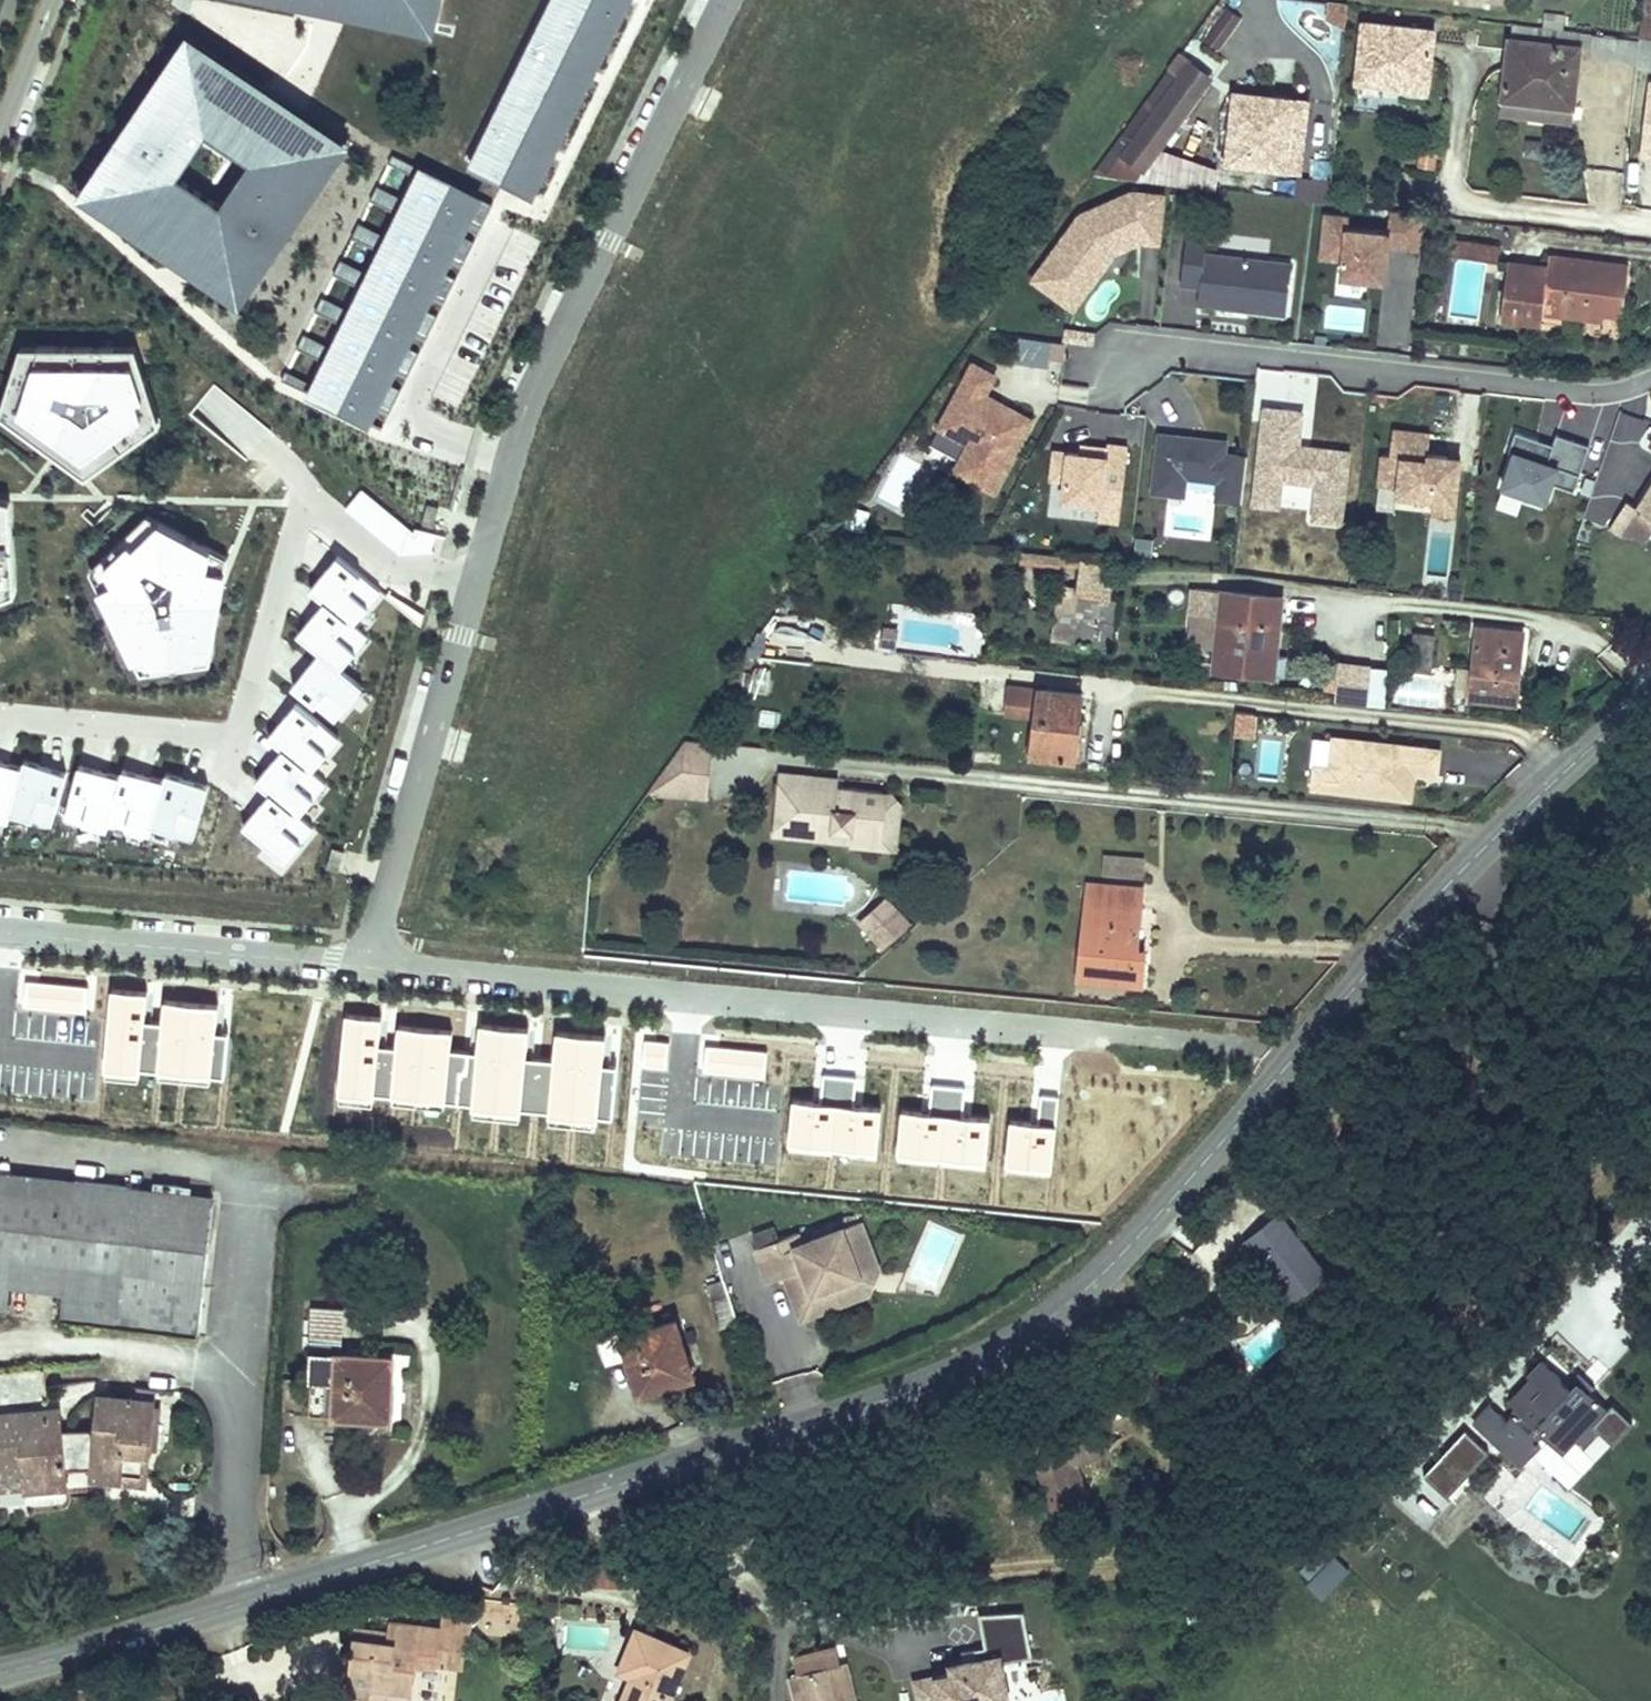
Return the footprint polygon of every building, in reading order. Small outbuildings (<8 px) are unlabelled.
[(205,36),(213,12),(211,11),(214,0),(176,0),(168,24),(205,36)] [(343,2),(384,10),(386,1),(406,5),(404,16),(445,24),(450,0),(343,0),(343,2)] [(468,163),(533,196),(631,0),(550,0),(468,163)] [(1346,5),(1328,4),(1327,20),(1345,28),(1346,5)] [(1220,53),(1244,19),(1228,7),(1204,41),(1220,53)] [(1433,32),(1360,22),(1355,83),(1427,92),(1433,32)] [(1513,26),(1509,25),(1508,38),(1578,47),(1580,32),(1559,30),(1513,26)] [(1578,47),(1508,38),(1500,101),(1570,110),(1578,47)] [(1639,39),(1636,66),(1650,68),(1650,40),(1639,39)] [(97,182),(86,197),(129,225),(135,216),(151,227),(147,234),(179,255),(184,247),(204,259),(197,269),(241,299),(249,287),(241,282),(251,266),(259,271),(270,254),(261,249),(273,230),(281,235),(300,207),(293,202),(303,187),(311,192),(321,177),(315,173),(325,158),(333,163),(345,145),(300,117),(294,125),(277,114),(282,106),(249,85),(244,92),(224,80),(231,70),(188,42),(178,57),(186,62),(177,77),(168,72),(158,87),(167,92),(157,109),(148,104),(128,136),(135,140),(125,155),(116,153),(107,166),(115,171),(104,187),(97,182)] [(1141,172),(1147,176),(1212,81),(1207,76),(1208,74),(1177,52),(1093,175),(1135,180),(1141,172)] [(1650,86),(1634,84),(1631,113),(1647,115),(1650,86)] [(1650,86),(1647,115),(1643,147),(1642,153),(1650,154),(1650,86)] [(1230,98),(1225,165),(1282,173),(1288,105),(1288,99),(1232,91),(1230,98)] [(1288,105),(1282,173),(1303,176),(1308,107),(1308,102),(1288,99),(1288,105)] [(1570,110),(1500,101),(1499,113),(1569,122),(1570,110)] [(1608,146),(1627,147),(1628,110),(1609,109),(1608,146)] [(1436,152),(1419,151),(1418,170),(1435,171),(1436,152)] [(1617,207),(1626,175),(1603,168),(1594,200),(1617,207)] [(480,198),(426,171),(313,398),(367,425),(480,198)] [(1078,215),(1031,280),(1076,312),(1116,256),(1142,244),(1161,246),(1165,195),(1131,192),(1078,215)] [(1324,215),(1319,261),(1344,264),(1341,282),(1387,288),(1392,248),(1419,252),(1424,216),(1389,212),(1386,234),(1349,230),(1350,218),(1324,215)] [(1180,286),(1198,288),(1197,303),(1286,314),(1292,264),(1206,254),(1208,240),(1186,237),(1180,286)] [(1498,260),(1500,244),(1454,239),(1452,255),(1498,260)] [(1543,326),(1545,313),(1621,322),(1628,263),(1549,254),(1547,265),(1508,260),(1501,320),(1543,326)] [(1095,332),(1066,328),(1064,340),(1093,343),(1095,332)] [(1059,370),(1065,346),(1020,335),(1014,359),(1059,370)] [(20,348),(0,404),(0,416),(88,480),(161,426),(137,348),(20,348)] [(1000,376),(973,362),(936,430),(965,445),(951,472),(995,495),(1035,419),(990,395),(1000,376)] [(189,414),(245,460),(270,430),(214,383),(189,414)] [(1302,445),(1306,411),(1263,406),(1258,449),(1252,507),(1282,510),(1285,482),(1317,486),(1313,523),(1344,526),(1353,451),(1302,445)] [(1394,428),(1391,455),(1382,454),(1378,485),(1399,488),(1398,499),(1433,503),(1431,515),(1457,518),(1458,506),(1461,506),(1466,459),(1429,455),(1432,432),(1394,428)] [(1591,446),(1557,435),(1554,445),(1516,433),(1511,450),(1516,452),(1503,489),(1550,505),(1557,485),(1576,491),(1591,446)] [(1237,503),(1242,458),(1222,455),(1223,443),(1157,434),(1149,491),(1237,503)] [(1076,453),(1051,451),(1043,517),(1095,523),(1095,518),(1115,520),(1124,446),(1104,444),(1103,449),(1077,447),(1076,453)] [(1646,490),(1634,508),(1650,518),(1650,480),(1646,490)] [(414,531),(362,490),(347,509),(401,553),(440,550),(443,536),(414,531)] [(20,597),(13,500),(0,497),(0,606),(20,597)] [(863,533),(869,512),(850,507),(844,528),(863,533)] [(1650,524),(1650,518),(1634,508),(1634,507),(1618,533),(1641,543),(1650,524)] [(150,515),(91,572),(140,676),(212,670),(230,557),(150,515)] [(1154,541),(1138,540),(1137,556),(1153,557),(1154,541)] [(311,594),(323,603),(357,630),(385,594),(340,558),(311,594)] [(1281,598),(1189,589),(1186,614),(1216,617),(1210,671),(1274,678),(1281,598)] [(1111,599),(1049,591),(1044,625),(1068,629),(1067,642),(1107,646),(1111,599)] [(766,637),(797,644),(805,605),(775,598),(766,637)] [(297,636),(313,648),(346,674),(371,641),(357,630),(323,603),(297,636)] [(1523,637),(1477,631),(1469,703),(1515,708),(1523,637)] [(1437,675),(1441,639),(1415,635),(1410,672),(1437,675)] [(313,648),(286,680),(333,718),(360,686),(346,674),(313,648)] [(762,663),(759,682),(775,684),(779,665),(762,663)] [(1371,667),(1327,663),(1325,692),(1335,693),(1334,705),(1382,709),(1385,671),(1371,670),(1371,667)] [(1081,695),(1012,688),(1009,715),(1035,718),(1031,753),(1075,759),(1081,695)] [(266,738),(278,748),(312,774),(340,738),(295,702),(266,738)] [(1259,717),(1237,715),(1234,738),(1256,740),(1259,717)] [(1331,733),(1328,767),(1313,765),(1310,792),(1413,803),(1416,778),(1441,780),(1445,745),(1331,733)] [(717,739),(689,735),(651,787),(710,795),(717,739)] [(252,781),(268,792),(301,818),(326,786),(312,774),(278,748),(252,781)] [(9,823),(10,817),(24,768),(0,762),(0,820),(9,823)] [(25,762),(24,768),(10,817),(53,828),(68,773),(25,762)] [(846,768),(788,762),(787,772),(809,773),(806,797),(828,799),(829,777),(846,777),(846,768)] [(124,779),(78,766),(62,825),(108,837),(112,826),(124,779)] [(126,771),(124,779),(112,826),(151,837),(152,831),(166,782),(126,771)] [(809,773),(787,772),(782,831),(838,835),(838,825),(857,827),(857,833),(890,834),(893,782),(846,777),(829,777),(828,799),(806,797),(809,773)] [(168,776),(166,782),(152,831),(195,843),(211,787),(168,776)] [(908,848),(914,783),(893,782),(890,834),(857,833),(857,827),(838,825),(838,835),(853,837),(853,842),(908,848)] [(268,792),(241,824),(288,862),(315,830),(301,818),(268,792)] [(1105,855),(1102,883),(1140,886),(1143,859),(1105,855)] [(1102,883),(1085,881),(1075,973),(1144,981),(1147,957),(1133,956),(1140,886),(1102,883)] [(871,915),(881,925),(908,899),(899,888),(871,915)] [(908,899),(881,925),(893,939),(921,913),(908,899)] [(87,988),(25,983),(23,1010),(85,1015),(87,988)] [(146,993),(112,990),(105,1083),(139,1085),(140,1076),(159,1077),(158,1084),(209,1087),(209,1081),(223,1081),(226,1039),(215,1038),(217,1009),(161,1005),(159,1027),(143,1026),(146,993)] [(612,1125),(617,1072),(602,1070),(605,1043),(554,1038),(552,1066),(526,1064),(529,1031),(477,1026),(474,1059),(451,1057),(453,1036),(396,1031),(394,1052),(379,1051),(382,1020),(344,1017),(335,1107),(372,1110),(373,1100),(391,1102),(391,1109),(443,1113),(444,1107),(470,1109),(469,1120),(520,1125),(521,1114),(547,1116),(546,1129),(597,1133),(598,1123),(612,1125)] [(668,1045),(645,1043),(642,1070),(665,1072),(668,1045)] [(767,1053),(708,1048),(706,1073),(764,1079),(767,1053)] [(786,1150),(832,1154),(837,1079),(821,1077),(818,1107),(790,1105),(786,1150)] [(854,1080),(837,1079),(832,1154),(873,1157),(877,1112),(851,1110),(854,1080)] [(896,1160),(942,1163),(947,1088),(930,1087),(928,1117),(899,1114),(896,1160)] [(963,1089),(947,1088),(942,1163),(982,1166),(986,1121),(961,1119),(963,1089)] [(1005,1170),(1051,1174),(1056,1099),(1040,1098),(1037,1127),(1009,1125),(1005,1170)] [(78,1190),(32,1185),(25,1256),(69,1260),(66,1288),(65,1313),(201,1325),(213,1198),(189,1195),(188,1202),(132,1196),(133,1180),(79,1176),(78,1190)] [(6,1307),(9,1282),(11,1255),(25,1256),(32,1185),(0,1183),(0,1306),(6,1307)] [(803,1228),(761,1244),(773,1277),(784,1273),(786,1280),(793,1277),(799,1275),(803,1286),(800,1287),(799,1292),(807,1313),(846,1299),(839,1280),(865,1270),(857,1250),(876,1244),(866,1217),(807,1239),(803,1228)] [(1251,1255),(1291,1306),(1328,1277),(1281,1217),(1262,1232),(1269,1241),(1252,1254),(1251,1255)] [(1245,1245),(1252,1254),(1269,1241),(1262,1232),(1245,1245)] [(865,1270),(839,1280),(846,1299),(874,1289),(884,1265),(876,1244),(857,1250),(865,1270)] [(22,1284),(66,1288),(69,1260),(25,1256),(11,1255),(9,1282),(22,1284)] [(803,1286),(799,1275),(793,1277),(799,1292),(800,1287),(803,1286)] [(723,1317),(711,1288),(691,1296),(704,1325),(723,1317)] [(311,1340),(308,1402),(391,1407),(393,1343),(338,1340),(340,1300),(303,1297),(301,1339),(311,1340)] [(578,1330),(604,1402),(680,1374),(661,1317),(609,1337),(603,1322),(578,1330)] [(1489,1445),(1493,1440),(1527,1472),(1545,1453),(1541,1449),(1549,1440),(1569,1458),(1581,1445),(1587,1453),(1603,1435),(1596,1427),(1612,1413),(1592,1393),(1575,1411),(1563,1401),(1573,1390),(1544,1361),(1531,1374),(1536,1377),(1511,1402),(1536,1427),(1529,1434),(1495,1397),(1480,1412),(1468,1424),(1489,1445)] [(11,1373),(11,1403),(45,1402),(44,1372),(11,1373)] [(1480,1412),(1495,1397),(1480,1383),(1465,1398),(1480,1412)] [(156,1394),(104,1388),(102,1423),(67,1425),(65,1409),(13,1412),(0,1413),(0,1445),(0,1449),(9,1448),(28,1447),(29,1461),(30,1477),(72,1475),(72,1458),(72,1449),(99,1450),(98,1460),(99,1463),(149,1468),(156,1394)] [(1596,1427),(1603,1435),(1620,1419),(1612,1413),(1596,1427)] [(1105,1418),(1035,1428),(1046,1497),(1086,1491),(1082,1463),(1113,1456),(1105,1418)] [(1490,1454),(1465,1432),(1424,1478),(1449,1500),(1490,1454)] [(1545,1453),(1566,1475),(1587,1453),(1581,1445),(1569,1458),(1549,1440),(1541,1449),(1545,1453)] [(9,1463),(29,1461),(28,1447),(9,1448),(0,1449),(1,1463),(9,1463)] [(99,1450),(72,1449),(72,1458),(98,1460),(99,1450)] [(1391,1495),(1419,1521),(1443,1496),(1415,1470),(1391,1495)] [(1350,1572),(1336,1559),(1309,1588),(1324,1601),(1350,1572)] [(483,1635),(520,1636),(521,1605),(484,1603),(483,1635)] [(333,1645),(331,1695),(350,1697),(351,1690),(393,1691),(394,1669),(415,1670),(415,1663),(442,1665),(443,1631),(449,1631),(449,1613),(418,1611),(418,1625),(370,1623),(370,1633),(370,1645),(333,1645)] [(915,1685),(919,1700),(1009,1700),(1003,1665),(1030,1660),(1021,1614),(980,1619),(984,1652),(960,1656),(961,1666),(952,1670),(953,1680),(915,1685)] [(689,1657),(636,1631),(617,1671),(629,1677),(617,1700),(668,1700),(689,1657)] [(370,1645),(370,1633),(334,1633),(333,1645),(370,1645)] [(790,1700),(835,1700),(829,1672),(838,1670),(834,1650),(792,1659),(797,1679),(786,1682),(790,1700)] [(855,1666),(838,1670),(829,1672),(835,1700),(863,1700),(855,1666)] [(350,1700),(392,1700),(393,1691),(351,1690),(350,1697),(350,1700)]
